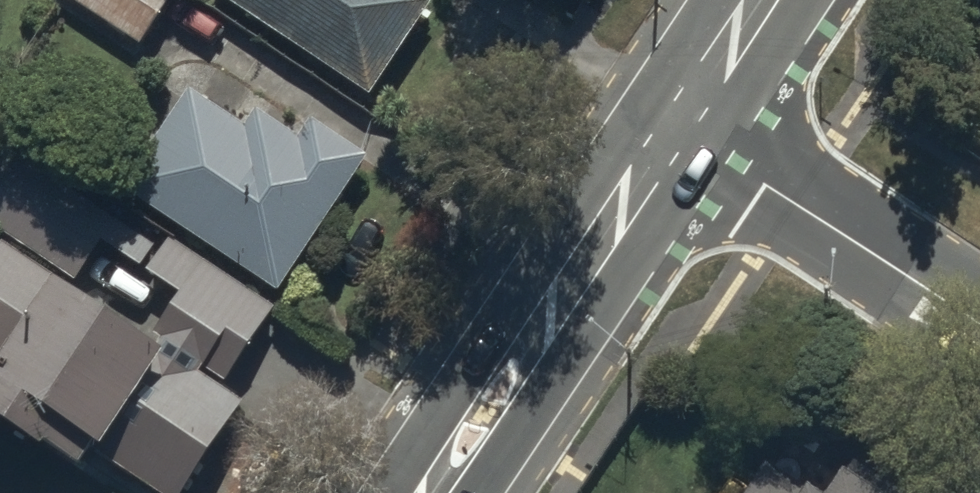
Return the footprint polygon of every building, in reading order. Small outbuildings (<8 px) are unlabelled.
[(141,52),(178,0),(63,0),(141,52)] [(376,103),(437,6),(427,0),(211,0),(376,103)] [(247,134),(191,96),(123,195),(283,304),(376,168),(311,124),(298,142),(259,115),(247,134)] [(160,345),(230,388),(279,315),(164,239),(156,251),(0,147),(0,238),(2,235),(77,287),(104,248),(183,303),(160,345)] [(5,249),(0,256),(0,369),(3,371),(0,376),(0,425),(85,482),(98,463),(144,492),(193,492),(248,411),(5,249)] [(854,466),(836,492),(895,492),(854,466)] [(766,474),(753,492),(796,492),(766,474)]
